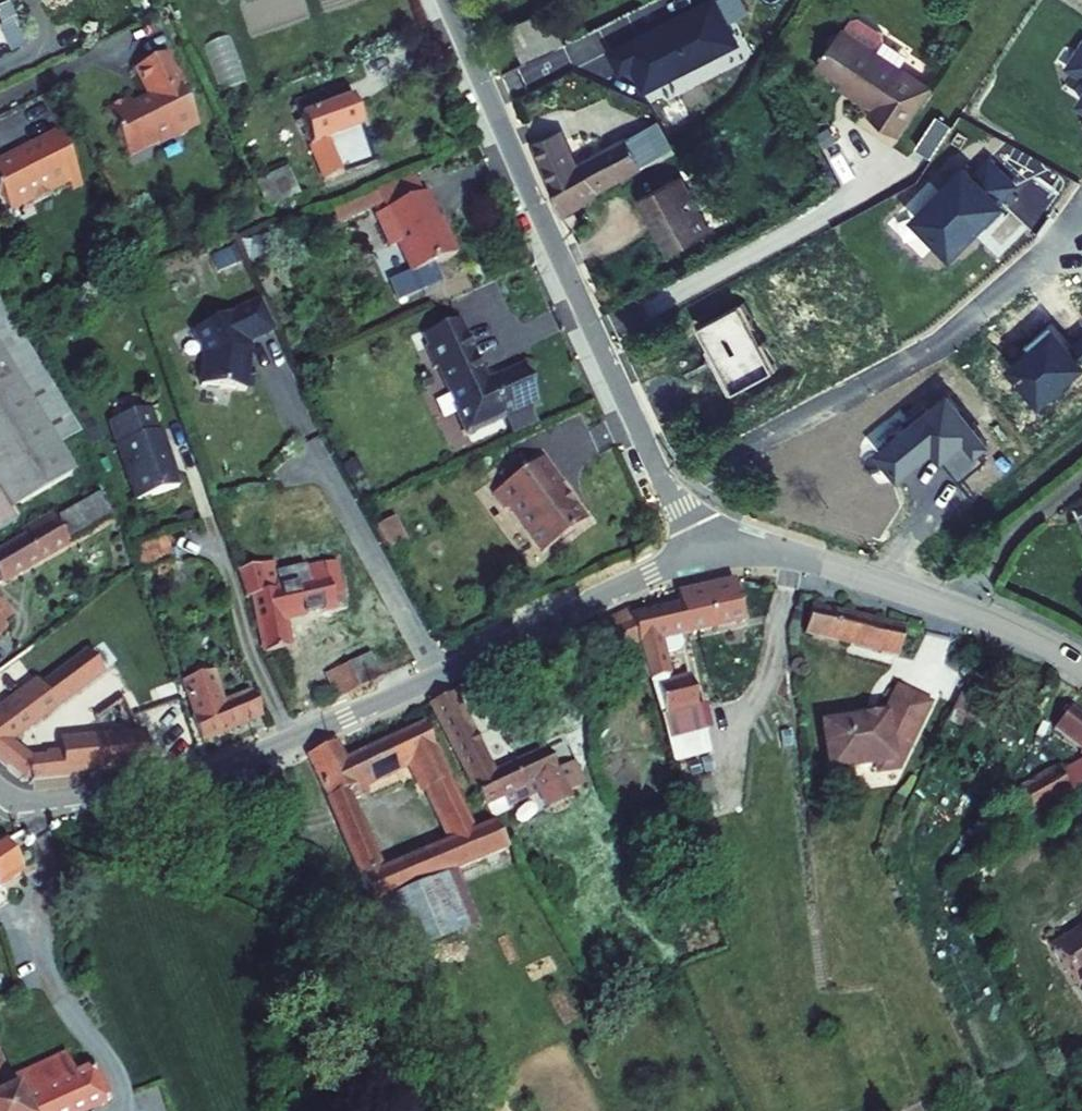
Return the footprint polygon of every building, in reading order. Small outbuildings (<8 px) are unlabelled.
[(610,50),(620,70),(633,63),(644,82),(738,31),(722,0),(703,0),(610,50)] [(500,32),(517,64),(558,43),(542,11),(500,32)] [(883,32),(861,17),(853,19),(846,30),(843,28),(842,29),(836,30),(832,36),(834,42),(819,65),(861,93),(858,99),(874,110),(888,119),(905,131),(933,88),(917,77),(900,66),(877,51),(885,40),(883,32)] [(214,38),(230,86),(251,79),(236,31),(214,38)] [(907,55),(885,40),(877,51),(900,66),(907,55)] [(104,113),(115,136),(114,137),(125,162),(174,139),(179,140),(197,132),(163,60),(134,72),(147,100),(131,106),(129,101),(104,113)] [(297,118),(321,182),(371,163),(346,99),(297,118)] [(874,110),(870,115),(902,137),(905,131),(888,119),(874,110)] [(562,215),(638,172),(633,161),(658,147),(648,126),(571,166),(556,129),(532,140),(547,174),(562,200),(556,203),(562,215)] [(54,133),(24,147),(26,153),(19,157),(17,157),(16,156),(14,156),(12,157),(10,158),(9,159),(8,161),(7,163),(0,166),(0,203),(4,212),(26,201),(28,207),(48,197),(46,192),(64,183),(75,178),(54,133)] [(257,177),(266,204),(299,193),(290,166),(257,177)] [(681,169),(635,191),(661,245),(707,223),(681,169)] [(75,178),(64,183),(69,194),(80,189),(75,178)] [(454,252),(451,253),(429,197),(379,217),(398,266),(408,262),(420,293),(464,276),(454,252)] [(273,326),(260,295),(191,323),(201,349),(197,379),(242,385),(242,382),(248,382),(251,363),(245,363),(248,343),(245,337),(273,326)] [(780,367),(750,303),(705,324),(735,388),(780,367)] [(13,526),(7,514),(70,475),(55,450),(69,442),(44,383),(0,312),(0,533),(13,526)] [(482,387),(457,324),(422,338),(461,438),(526,412),(512,375),(482,387)] [(102,421),(119,470),(138,463),(149,495),(171,487),(151,430),(149,431),(141,408),(102,421)] [(512,515),(541,557),(586,525),(573,507),(570,509),(559,492),(565,489),(545,462),(527,474),(519,465),(500,479),(507,489),(494,499),(504,514),(512,515)] [(119,470),(130,501),(149,495),(138,463),(119,470)] [(107,521),(94,497),(45,523),(42,518),(18,531),(21,538),(0,550),(0,579),(107,521)] [(387,514),(371,524),(384,547),(400,538),(387,514)] [(123,548),(133,578),(164,567),(154,537),(123,548)] [(263,600),(278,654),(299,648),(291,620),(350,604),(347,592),(353,591),(344,558),(284,574),(280,560),(246,569),(255,603),(263,600)] [(687,603),(638,614),(644,638),(739,617),(733,592),(725,594),(723,583),(684,591),(687,603)] [(609,626),(584,639),(598,664),(614,655),(629,683),(652,671),(645,648),(631,606),(606,620),(609,626)] [(881,624),(813,608),(807,633),(878,651),(878,652),(899,657),(905,629),(885,624),(881,624)] [(609,626),(606,620),(581,633),(584,639),(609,626)] [(666,644),(645,648),(652,671),(655,679),(663,678),(669,711),(700,704),(694,672),(673,676),(666,644)] [(4,765),(14,753),(4,739),(73,688),(100,668),(85,648),(78,653),(73,648),(63,656),(66,662),(36,684),(32,679),(0,703),(0,762),(4,765)] [(324,673),(334,696),(380,677),(370,654),(324,673)] [(73,688),(89,712),(98,706),(116,694),(100,668),(73,688)] [(178,679),(189,715),(219,703),(207,668),(178,679)] [(5,691),(13,685),(7,678),(0,683),(0,684),(5,691)] [(933,700),(902,684),(887,713),(869,716),(868,708),(831,713),(832,721),(826,721),(832,766),(879,760),(880,767),(900,765),(933,700)] [(189,715),(199,739),(258,715),(249,690),(219,703),(189,715)] [(454,692),(430,702),(484,810),(502,803),(507,813),(541,798),(536,787),(573,770),(562,746),(493,777),(454,692)] [(34,763),(20,780),(143,764),(139,724),(130,725),(116,694),(98,706),(111,735),(84,738),(83,743),(50,747),(51,760),(34,763)] [(704,726),(700,704),(669,711),(673,732),(704,726)] [(1071,707),(1054,729),(1081,752),(1081,716),(1071,707)] [(332,742),(305,754),(328,805),(356,792),(375,783),(370,773),(416,754),(455,837),(388,860),(364,808),(335,821),(372,902),(460,871),(510,853),(492,824),(471,832),(424,721),(340,756),(332,742)] [(4,765),(20,780),(34,763),(14,753),(4,765)] [(1019,817),(1063,794),(1065,798),(1081,789),(1081,771),(1080,772),(1075,761),(1052,772),(1050,768),(1005,792),(1019,817)] [(356,792),(328,805),(335,821),(364,808),(356,792)] [(19,864),(0,835),(0,877),(19,864)] [(510,853),(460,871),(464,886),(519,867),(510,853)] [(1073,929),(1070,923),(1054,932),(1081,981),(1081,924),(1073,929)] [(104,1103),(89,1069),(73,1076),(62,1052),(0,1080),(0,1081),(6,1093),(0,1096),(0,1110),(87,1110),(104,1103)]
